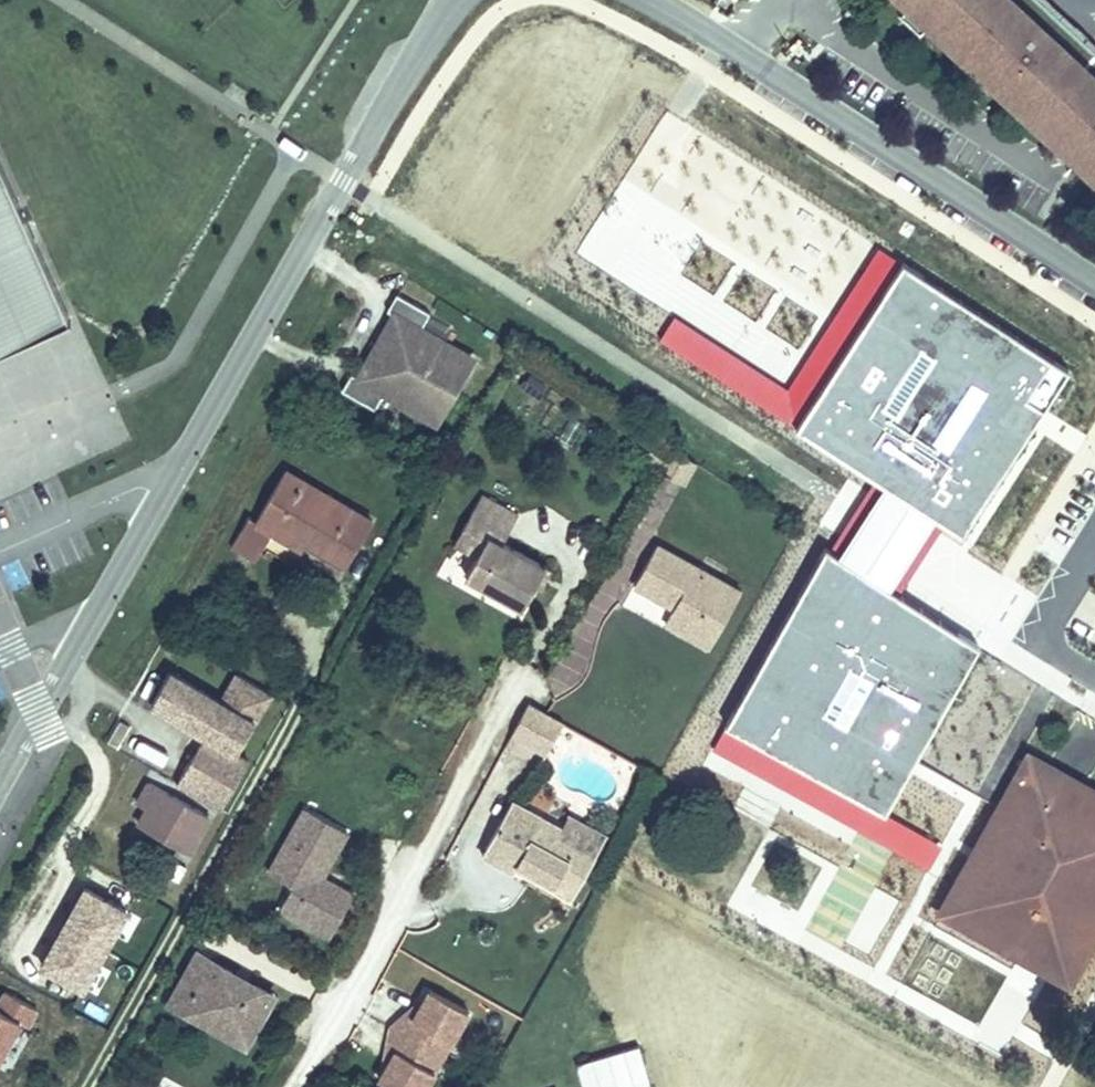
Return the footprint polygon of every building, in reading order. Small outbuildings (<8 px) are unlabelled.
[(1094,185),(1094,73),(1016,0),(902,0),(1094,185)] [(68,317),(0,166),(0,347),(68,317)] [(680,313),(665,335),(808,425),(912,260),(885,244),(793,386),(680,313)] [(1085,369),(912,260),(808,425),(881,471),(952,516),(981,534),(1085,369)] [(437,422),(473,359),(434,337),(430,343),(417,336),(420,329),(430,312),(396,293),(387,310),(394,314),(376,346),(358,377),(351,374),(341,390),(375,409),(384,393),(388,386),(402,394),(398,400),(437,422)] [(430,343),(434,337),(420,329),(417,336),(430,343)] [(384,393),(398,400),(402,394),(388,386),(384,393)] [(272,531),(292,542),(296,535),(346,565),(371,520),(285,470),(256,520),(256,521),(272,531)] [(881,471),(826,554),(901,598),(952,516),(881,471)] [(535,586),(545,566),(503,542),(519,513),(483,493),(454,543),(477,556),(466,575),(523,607),(535,586)] [(256,520),(249,516),(231,546),(255,560),(272,531),(256,521),(256,520)] [(304,541),(296,535),(292,542),(301,547),(304,541)] [(723,581),(656,544),(634,585),(667,604),(668,600),(675,604),(673,607),(665,623),(709,647),(725,619),(708,609),(723,581)] [(901,598),(826,554),(730,720),(898,814),(993,651),(901,598)] [(545,566),(535,586),(541,589),(552,570),(545,566)] [(740,591),(723,581),(708,609),(725,619),(740,591)] [(176,783),(219,808),(220,809),(248,760),(236,753),(255,721),(169,671),(149,704),(204,736),(176,783)] [(563,723),(528,703),(511,734),(545,754),(563,723)] [(898,814),(730,720),(715,746),(926,864),(941,838),(898,814)] [(942,912),(1020,955),(1052,896),(1094,920),(1094,793),(1083,787),(1078,795),(1054,782),(1059,773),(1058,773),(1053,781),(1042,775),(1046,766),(1029,756),(942,912)] [(1053,781),(1058,773),(1046,766),(1042,775),(1053,781)] [(1078,795),(1083,787),(1059,773),(1054,782),(1078,795)] [(189,850),(208,815),(149,783),(137,804),(148,810),(141,823),(189,850)] [(570,899),(606,835),(568,814),(561,826),(513,800),(486,847),(534,874),(532,878),(570,899)] [(354,894),(333,882),(330,886),(320,881),(322,876),(348,831),(305,807),(269,871),(293,884),(279,908),(330,937),(354,894)] [(514,868),(532,878),(534,874),(486,847),(481,855),(512,872),(514,868)] [(322,876),(320,881),(330,886),(333,882),(322,876)] [(131,909),(88,885),(43,965),(87,989),(131,909)] [(1094,933),(1094,920),(1052,896),(1020,955),(1021,956),(1053,973),(1057,976),(1068,982),(1094,933)] [(249,1037),(273,994),(254,983),(250,991),(228,978),(232,972),(197,952),(169,1002),(185,1011),(190,1004),(249,1037)] [(254,983),(232,972),(228,978),(250,991),(254,983)] [(428,989),(389,1025),(398,1030),(406,1015),(412,1018),(428,989)] [(398,1030),(442,1056),(468,1010),(428,989),(412,1018),(406,1015),(398,1030)] [(28,1002),(0,990),(0,1064),(28,1002)] [(245,1045),(249,1037),(190,1004),(185,1011),(245,1045)] [(398,1030),(389,1025),(378,1078),(395,1049),(389,1046),(398,1030)] [(442,1056),(398,1030),(389,1046),(395,1049),(378,1078),(393,1086),(424,1086),(442,1056)] [(582,1086),(625,1086),(651,1080),(640,1042),(574,1059),(582,1086)]
